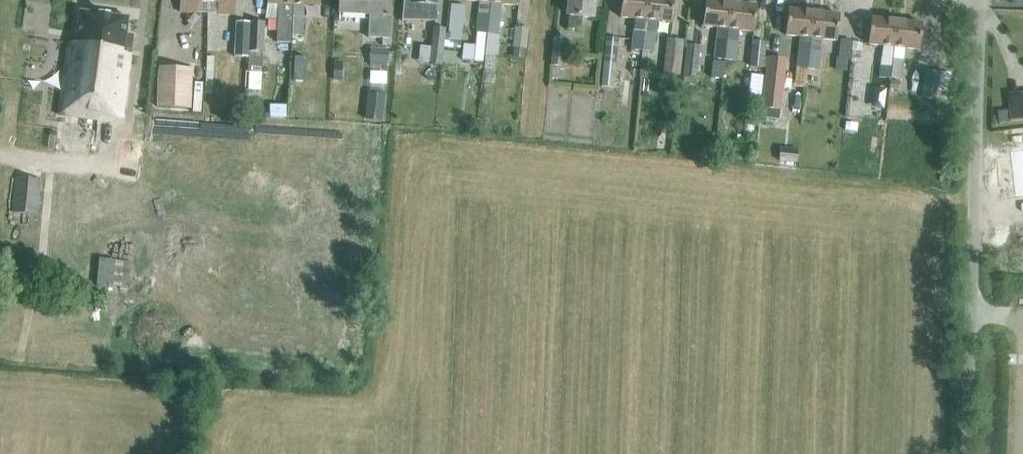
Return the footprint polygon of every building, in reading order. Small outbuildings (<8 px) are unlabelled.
[(209,0),(182,0),(181,13),(198,14),(199,1),(209,1),(209,0)] [(208,11),(220,12),(219,14),(236,15),(237,0),(209,0),(209,1),(208,11)] [(294,0),(268,0),(268,4),(278,4),(277,41),(292,41),(292,36),(294,0)] [(292,36),(304,37),(305,6),(319,6),(319,0),(294,0),(292,36)] [(391,15),(381,14),(382,0),(339,0),(339,14),(371,15),(370,37),(390,38),(391,15)] [(436,20),(438,0),(405,0),(403,19),(436,20)] [(491,0),(466,0),(466,1),(481,2),(474,62),(482,63),(485,33),(488,33),(491,0)] [(488,33),(487,45),(500,47),(501,35),(499,34),(502,5),(516,6),(517,0),(491,0),(488,33)] [(595,0),(570,0),(569,16),(570,16),(568,29),(581,30),(583,17),(593,19),(595,0)] [(649,0),(623,0),(621,18),(636,20),(633,49),(643,51),(649,0)] [(674,0),(649,0),(643,51),(655,52),(658,22),(672,24),(674,0)] [(726,59),(732,3),(707,0),(704,27),(719,28),(716,58),(726,59)] [(754,32),(757,6),(732,3),(726,59),(737,60),(740,31),(754,32)] [(809,68),(815,12),(790,10),(787,36),(801,37),(798,67),(809,68)] [(60,116),(104,121),(104,116),(121,118),(134,37),(127,37),(130,18),(81,11),(77,44),(70,43),(60,116)] [(837,42),(840,15),(815,12),(809,68),(820,70),(823,40),(837,42)] [(892,77),(898,22),(873,19),(870,45),(884,47),(881,76),(892,77)] [(236,20),(235,57),(247,57),(250,57),(250,50),(251,21),(236,20)] [(251,21),(250,50),(262,50),(263,50),(264,50),(265,22),(251,21)] [(920,51),(923,24),(898,22),(892,77),(903,78),(907,49),(920,51)] [(449,25),(448,39),(462,40),(464,27),(449,25)] [(515,26),(513,47),(514,47),(515,47),(525,48),(527,48),(529,27),(515,26)] [(444,52),(445,39),(446,29),(434,28),(431,64),(442,65),(444,52)] [(563,66),(567,39),(554,37),(551,65),(563,66)] [(607,38),(605,62),(603,85),(614,86),(615,78),(623,79),(624,70),(617,69),(620,39),(607,38)] [(680,75),(684,39),(667,38),(664,74),(680,75)] [(762,117),(769,56),(765,56),(767,42),(753,40),(750,66),(766,68),(761,117),(762,117)] [(696,79),(700,46),(687,45),(684,78),(696,79)] [(515,47),(514,57),(524,58),(525,48),(515,47)] [(370,48),(369,62),(386,63),(387,49),(370,48)] [(250,57),(249,73),(262,74),(263,50),(262,50),(250,50),(250,57)] [(456,66),(457,53),(444,52),(442,65),(456,66)] [(779,119),(786,58),(769,56),(762,117),(779,119)] [(847,71),(848,58),(837,57),(835,70),(847,71)] [(713,61),(712,78),(722,79),(724,62),(713,61)] [(191,108),(193,67),(159,66),(158,107),(191,108)] [(935,98),(938,71),(925,70),(922,97),(935,98)] [(885,113),(886,87),(874,86),(874,74),(855,73),(854,112),(885,113)] [(678,83),(670,82),(669,96),(676,97),(678,83)] [(366,118),(381,120),(384,93),(369,91),(366,118)] [(1011,121),(1022,120),(1022,93),(1008,94),(1011,121)] [(29,146),(58,147),(60,107),(31,106),(29,146)] [(854,123),(846,123),(845,130),(853,131),(854,123)] [(780,161),(795,163),(797,149),(781,147),(780,161)] [(37,215),(41,180),(15,177),(11,212),(37,215)] [(100,256),(97,286),(127,289),(130,260),(100,256)]
